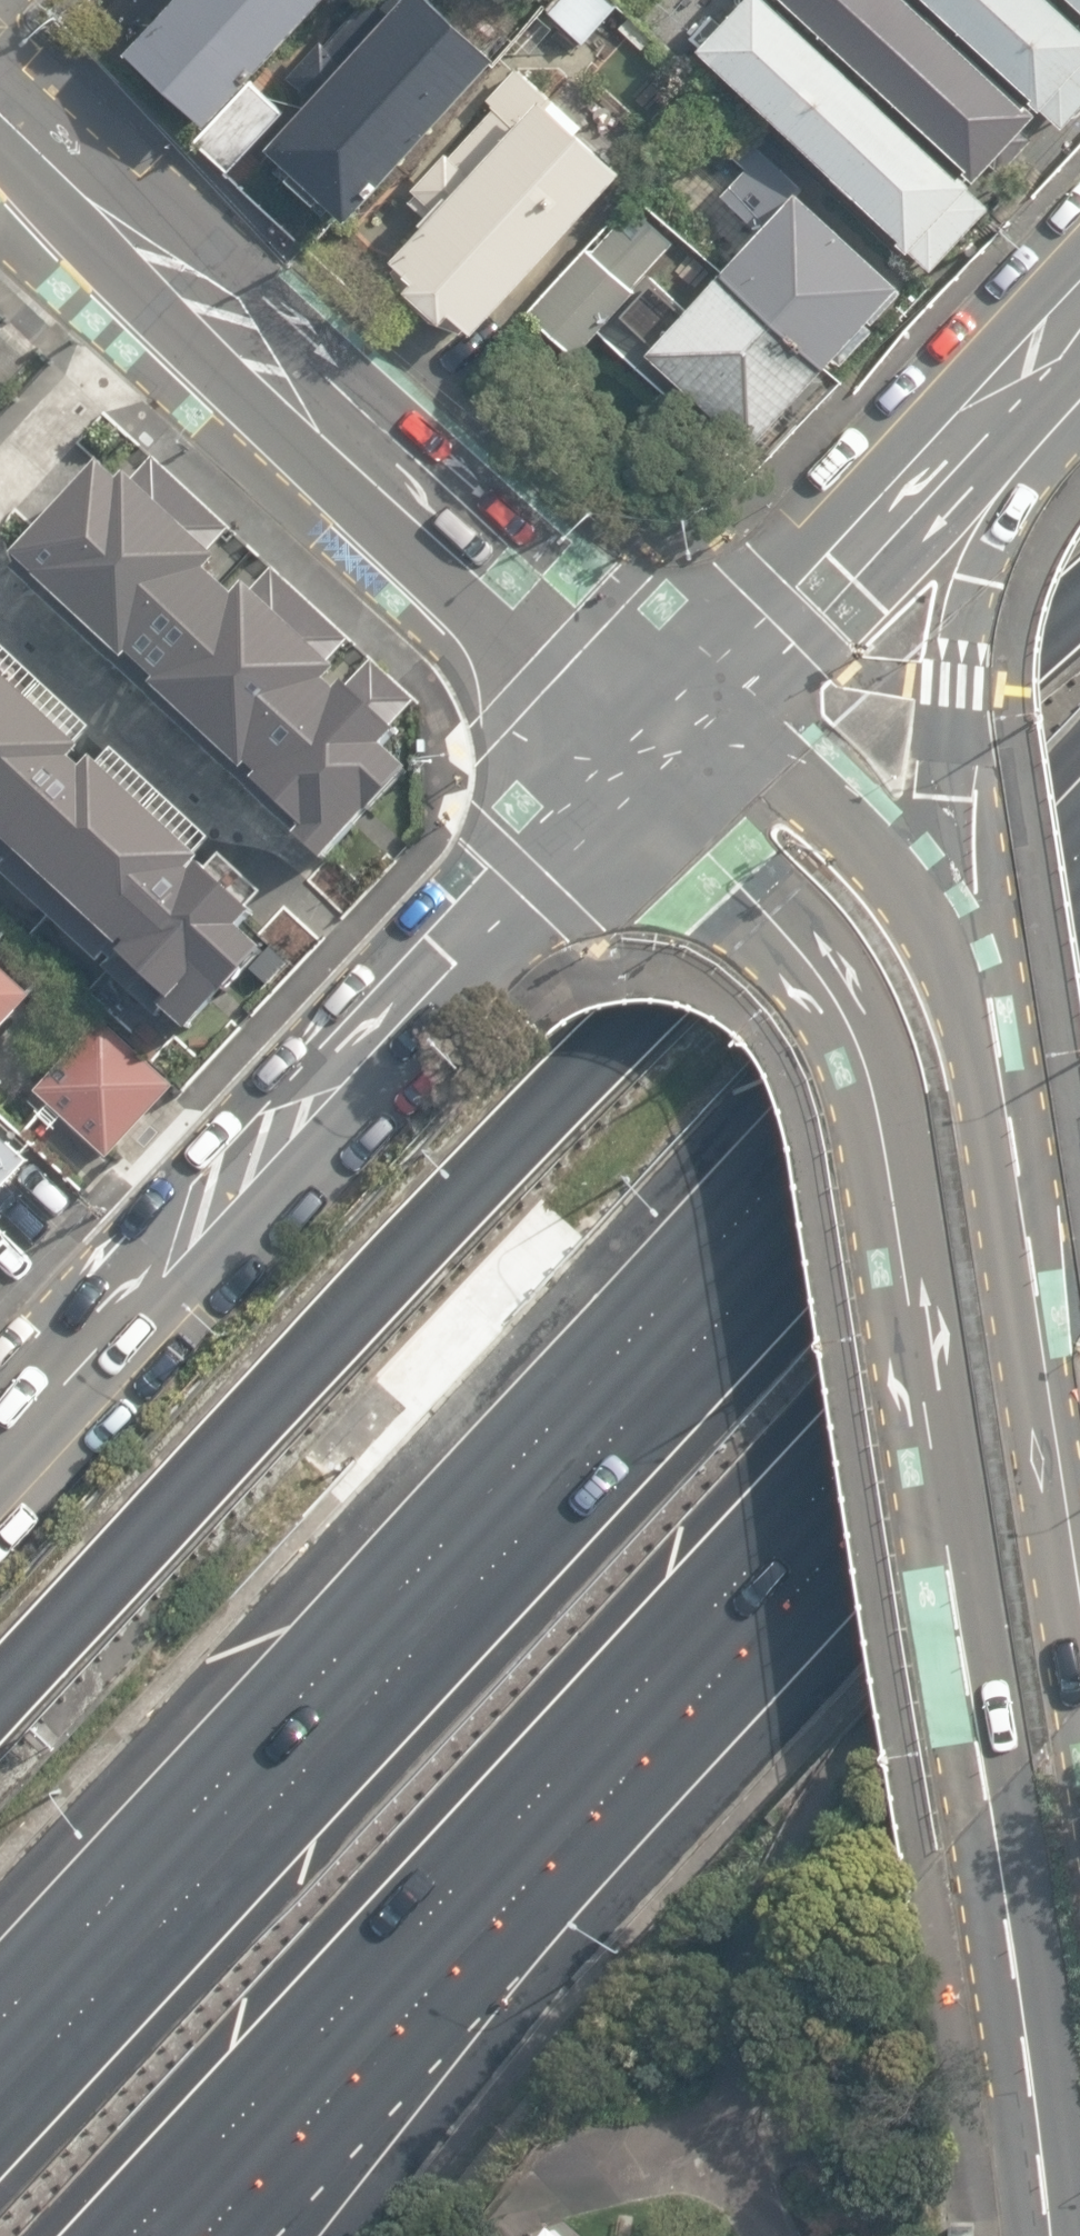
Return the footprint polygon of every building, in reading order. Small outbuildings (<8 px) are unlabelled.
[(197,115),(307,0),(163,0),(122,43),(197,115)] [(435,0),(401,0),(355,49),(265,143),(351,224),(503,65),(435,0)] [(547,7),(590,47),(627,8),(619,0),(553,0),(547,7)] [(778,0),(763,0),(730,36),(713,20),(693,41),(943,273),(1003,209),(778,0)] [(1049,118),(919,0),(793,0),(979,172),(976,176),(988,186),(1001,171),(1008,178),(1041,142),(1034,136),(1049,118)] [(1045,100),(1042,104),(1053,114),(1055,113),(1073,131),(1079,124),(1079,18),(1061,0),(935,0),(1045,100)] [(630,173),(547,99),(397,266),(479,340),(630,173)] [(772,452),(930,283),(815,175),(808,182),(750,128),(723,157),(708,143),(658,197),(642,183),(527,307),(581,358),(599,338),(652,387),(676,362),(772,452)] [(46,348),(0,304),(0,396),(46,348)] [(12,547),(123,653),(129,647),(156,670),(151,676),(243,763),(249,757),(259,766),(252,773),(302,819),(294,827),(324,853),(367,803),(370,805),(408,760),(380,736),(417,695),(373,654),(350,679),(345,674),(335,684),(325,673),(337,660),(332,655),(352,635),(275,564),(254,584),(245,576),(235,587),(207,561),(216,549),(211,544),(231,524),(154,451),(135,474),(127,467),(119,475),(98,455),(12,547)] [(6,856),(0,863),(0,866),(97,957),(105,949),(111,956),(103,963),(156,1017),(166,1006),(189,1026),(262,940),(239,918),(253,903),(250,901),(262,889),(219,849),(210,859),(198,848),(212,833),(113,742),(106,749),(85,730),(93,722),(0,637),(0,851),(6,856)] [(0,948),(0,1095),(1,1095),(74,1016),(0,948)] [(108,1026),(36,1105),(110,1172),(181,1094),(108,1026)] [(0,1130),(0,1229),(49,1175),(0,1130)] [(546,2225),(537,2235),(557,2235),(546,2225)]
